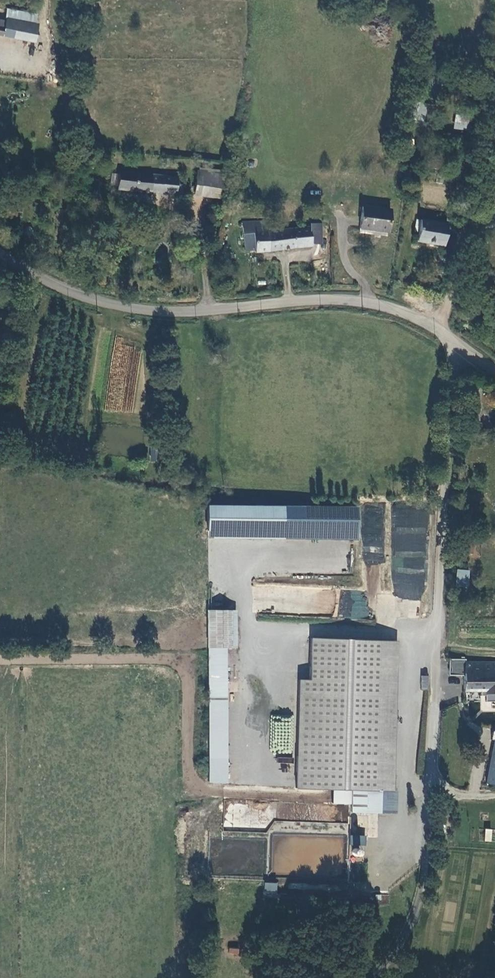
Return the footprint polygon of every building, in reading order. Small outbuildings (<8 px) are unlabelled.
[(455,114),(453,129),(468,130),(470,115),(455,114)] [(189,182),(203,183),(215,183),(216,170),(189,168),(189,182)] [(112,190),(176,193),(176,182),(169,182),(169,175),(113,173),(112,190)] [(203,192),(203,183),(189,182),(188,192),(203,192)] [(361,205),(358,230),(388,233),(392,209),(361,205)] [(416,241),(443,247),(448,224),(421,220),(416,241)] [(254,251),(269,250),(268,230),(265,231),(264,221),(240,224),(242,246),(247,249),(253,249),(254,251)] [(319,243),(318,224),(308,225),(308,227),(309,243),(319,243)] [(309,243),(308,227),(268,230),(269,250),(310,247),(309,243)] [(206,505),(205,539),(356,540),(357,506),(206,505)] [(455,570),(455,587),(466,587),(467,571),(455,570)] [(365,619),(368,591),(340,589),(338,616),(365,619)] [(236,611),(206,610),(206,649),(226,649),(236,649),(236,633),(236,611)] [(314,674),(316,639),(310,638),(309,681),(298,680),(295,789),(331,791),(330,804),(350,805),(349,814),(395,815),(396,792),(392,791),(397,642),(349,640),(348,676),(314,674)] [(314,674),(348,676),(349,640),(316,639),(314,674)] [(226,784),(226,649),(206,649),(207,784),(226,784)] [(460,659),(459,684),(494,685),(494,659),(460,659)] [(421,689),(429,689),(429,675),(421,675),(421,689)] [(473,731),(466,773),(494,777),(494,734),(473,731)] [(485,829),(484,841),(492,842),(493,829),(485,829)] [(364,857),(366,836),(353,835),(351,855),(364,857)] [(277,897),(277,883),(264,882),(264,896),(277,897)] [(378,904),(389,903),(388,893),(377,895),(378,904)]
